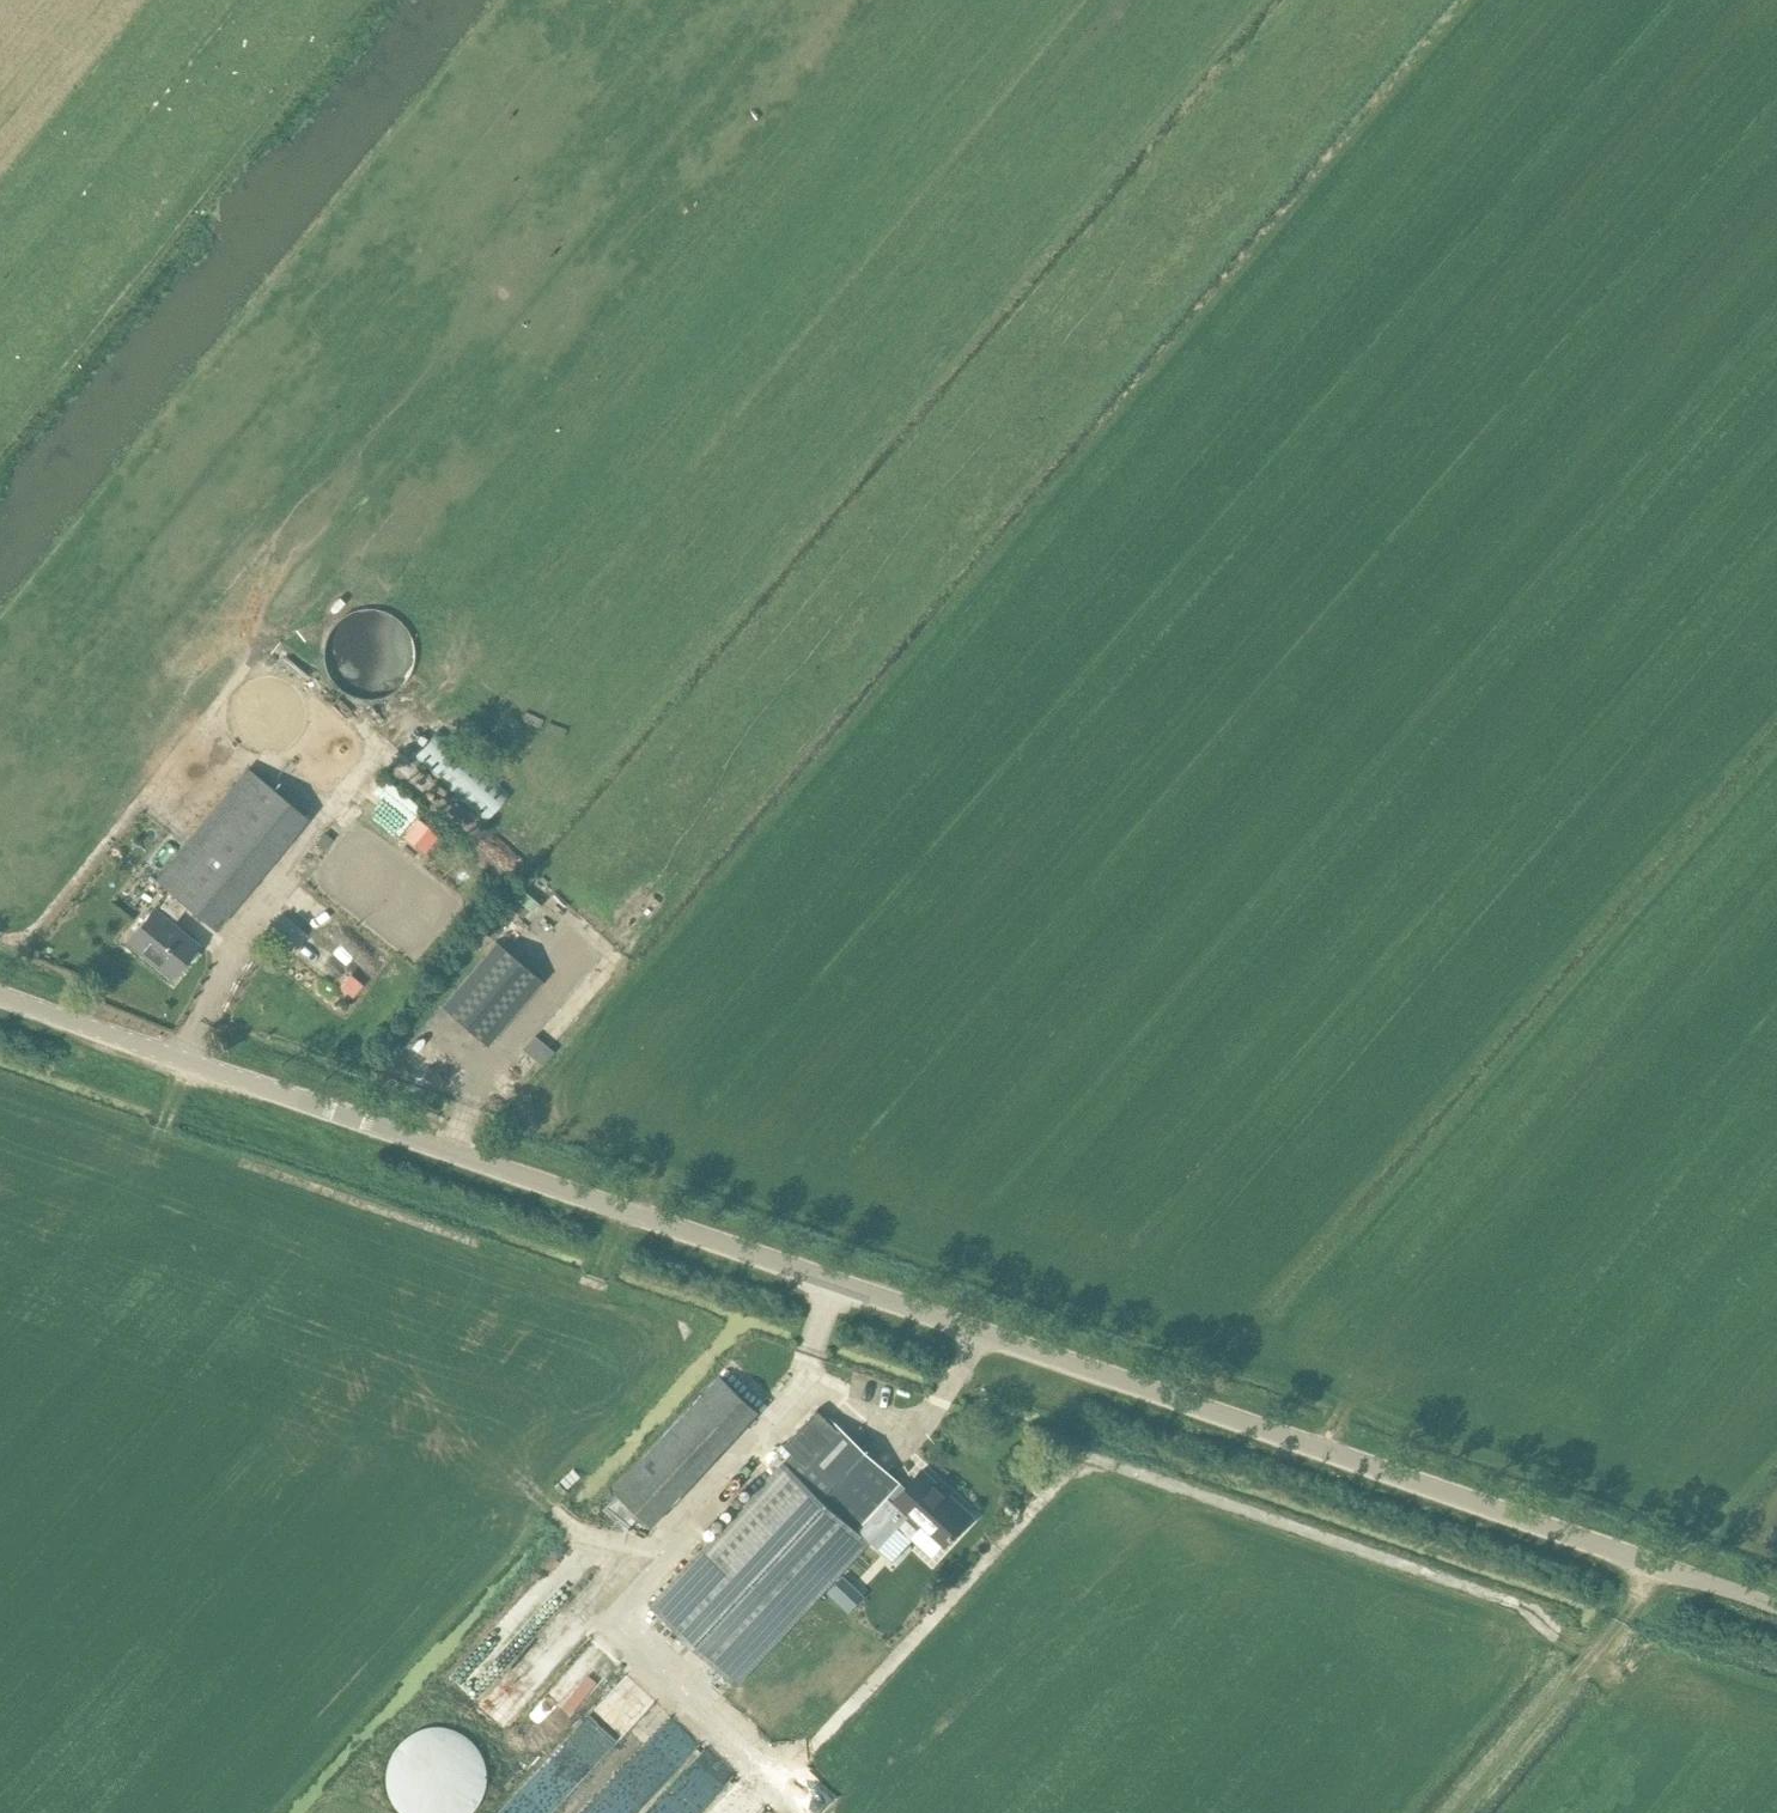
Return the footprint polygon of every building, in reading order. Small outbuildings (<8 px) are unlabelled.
[(352,698),(366,700),(380,699),(392,693),(403,684),(410,672),(413,659),(413,646),(408,632),(399,621),(387,613),(373,609),(358,610),(345,615),(334,624),(326,636),(322,651),(323,665),(329,679),(339,690),(352,698)] [(508,796),(436,731),(416,753),(487,818),(508,796)] [(127,939),(173,977),(199,945),(172,923),(187,906),(217,930),(309,817),(248,766),(154,880),(170,892),(156,909),(154,907),(127,939)] [(332,839),(324,833),(316,843),(324,849),(332,839)] [(484,931),(493,938),(501,928),(492,921),(484,931)] [(494,941),(439,1005),(486,1045),(540,981),(494,941)] [(351,995),(360,984),(350,976),(341,987),(351,995)] [(543,1035),(527,1047),(543,1067),(559,1055),(543,1035)] [(657,1525),(763,1409),(724,1373),(617,1489),(657,1525)] [(651,1607),(738,1686),(870,1543),(860,1533),(890,1501),(907,1516),(904,1519),(917,1530),(923,1524),(946,1545),(972,1517),(956,1502),(952,1506),(944,1500),(948,1495),(922,1471),(904,1490),(899,1486),(900,1485),(828,1418),(827,1419),(818,1411),(784,1448),(793,1456),(651,1607)] [(498,1755),(428,1721),(403,1773),(409,1776),(396,1803),(416,1812),(470,1812),(498,1755)]
